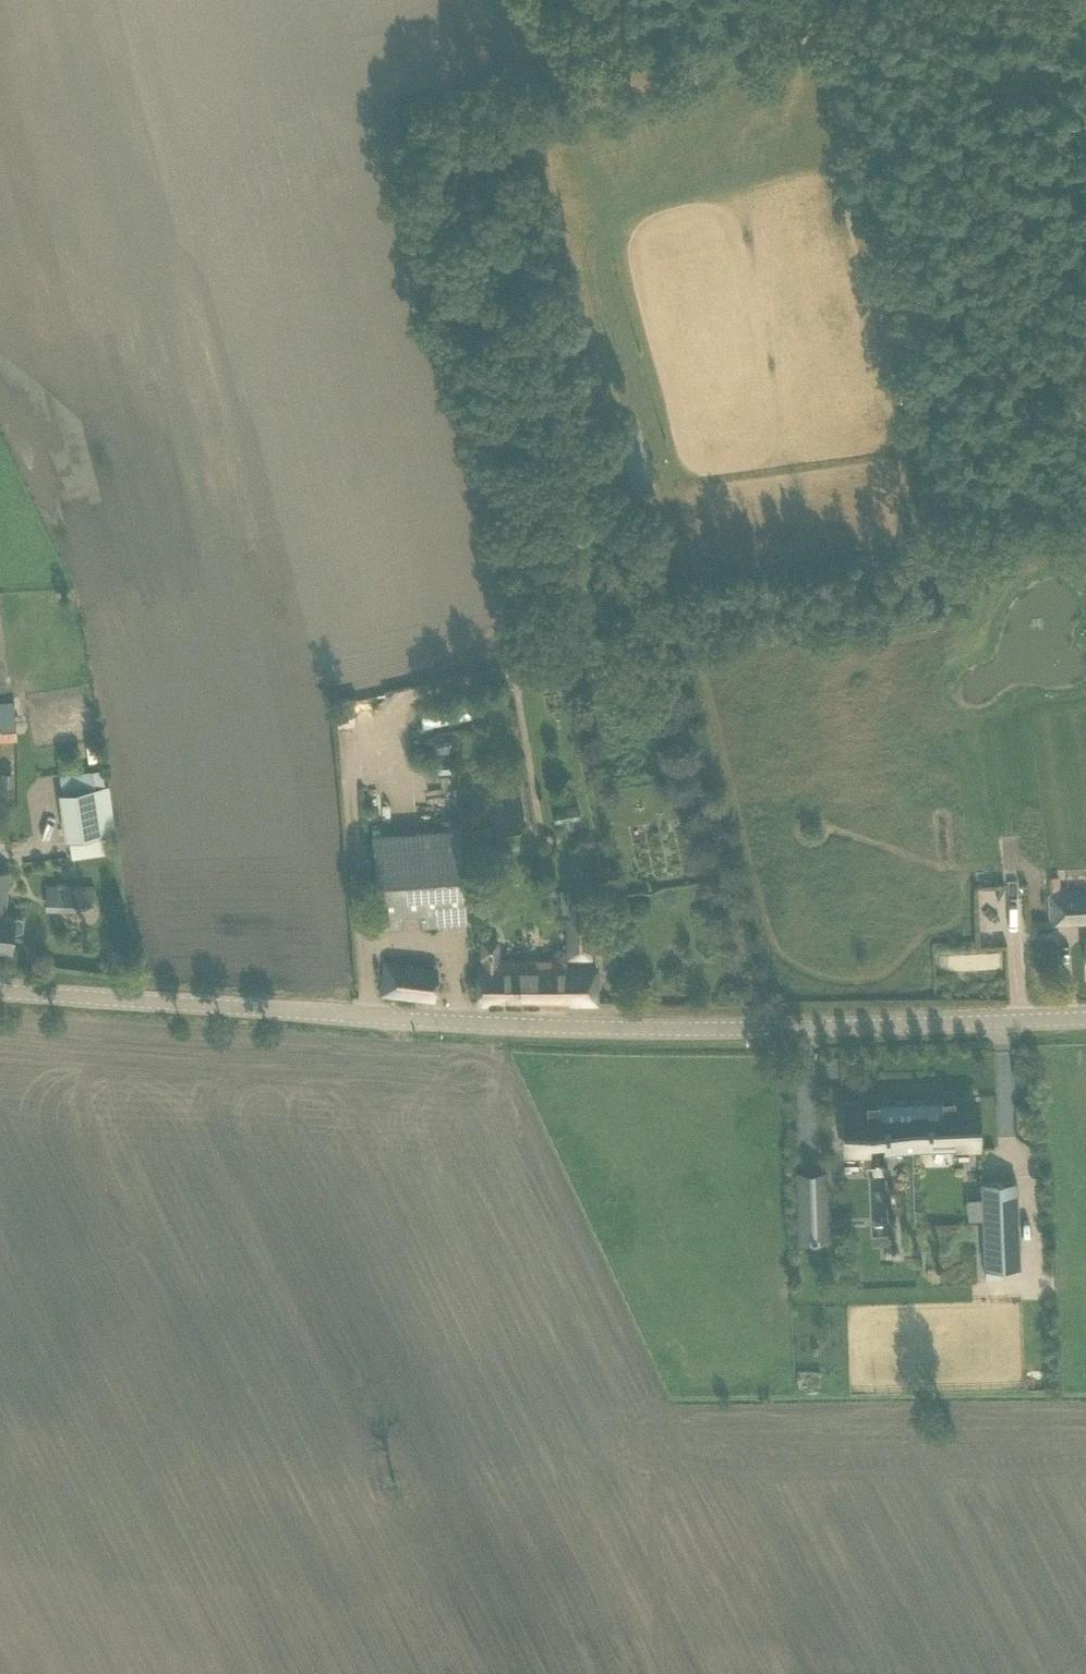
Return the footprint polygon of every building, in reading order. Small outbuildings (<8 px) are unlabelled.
[(467,696),(419,701),(422,725),(469,720),(467,696)] [(15,738),(13,714),(0,715),(0,739),(15,738)] [(101,769),(89,770),(91,787),(103,785),(101,769)] [(59,791),(66,838),(68,838),(70,857),(101,852),(98,834),(115,832),(109,784),(103,785),(91,787),(59,791)] [(562,821),(564,828),(573,826),(572,820),(580,818),(578,805),(552,810),(554,823),(562,821)] [(372,833),(378,928),(401,926),(401,912),(421,911),(422,925),(467,922),(460,827),(372,833)] [(15,915),(4,913),(9,870),(0,869),(0,947),(12,949),(13,931),(16,931),(22,929),(23,920),(17,916),(15,916),(15,915)] [(61,908),(93,909),(93,885),(61,884),(61,908)] [(596,888),(586,889),(588,906),(598,905),(596,888)] [(1050,894),(1051,921),(1085,920),(1085,893),(1079,893),(1068,894),(1050,894)] [(565,957),(592,958),(592,915),(565,915),(565,957)] [(499,958),(499,938),(479,938),(479,958),(481,958),(481,965),(477,965),(477,1002),(596,1001),(596,963),(566,963),(565,958),(499,958)] [(386,965),(383,992),(433,997),(436,971),(386,965)] [(841,1101),(843,1154),(866,1153),(865,1138),(881,1137),(881,1153),(981,1149),(979,1096),(841,1101)] [(1020,1265),(1017,1182),(981,1183),(984,1266),(1020,1265)] [(800,1216),(821,1215),(820,1193),(799,1194),(800,1216)]
